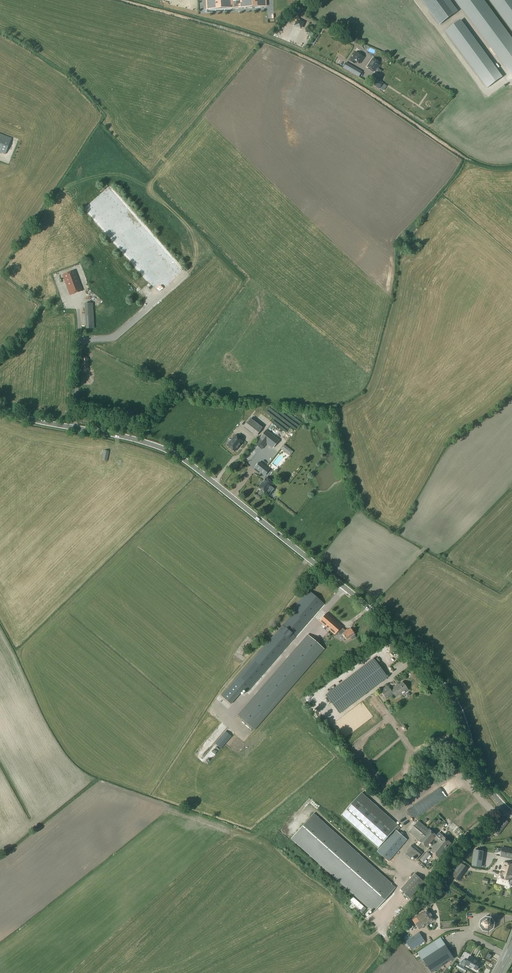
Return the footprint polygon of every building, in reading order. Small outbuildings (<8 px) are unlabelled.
[(207,10),(265,7),(265,0),(206,0),(207,10)] [(440,25),(457,12),(448,0),(422,0),(440,25)] [(507,70),(511,66),(511,40),(482,0),(455,0),(507,70)] [(511,30),(511,0),(490,0),(511,30)] [(502,77),(461,21),(445,32),(487,88),(502,77)] [(356,62),(360,64),(364,57),(356,52),(350,62),(355,64),(356,62)] [(379,64),(380,63),(373,58),(367,67),(380,74),(382,71),(379,69),(381,65),(379,64)] [(358,77),(361,72),(345,63),(342,68),(358,77)] [(372,85),(379,90),(383,84),(375,79),(372,85)] [(5,155),(11,139),(0,135),(0,153),(5,155)] [(156,237),(131,209),(100,236),(110,248),(130,231),(145,247),(156,237)] [(184,270),(159,241),(148,251),(163,268),(143,285),(153,297),(184,270)] [(63,276),(70,296),(82,291),(75,271),(63,276)] [(45,285),(48,295),(55,293),(51,282),(61,278),(59,274),(45,279),(47,285),(45,285)] [(95,309),(105,317),(112,308),(102,300),(95,309)] [(84,304),(86,330),(94,329),(93,304),(84,304)] [(73,314),(64,317),(66,324),(75,321),(73,314)] [(83,374),(86,374),(89,371),(88,359),(86,357),(83,357),(81,360),(81,371),(83,374)] [(250,419),(243,427),(255,436),(262,428),(250,419)] [(272,449),(279,441),(266,430),(254,445),(261,450),(266,444),(272,449)] [(233,452),(242,441),(234,434),(225,445),(233,452)] [(281,445),(278,449),(288,456),(291,452),(281,445)] [(260,462),(255,468),(265,476),(270,470),(260,462)] [(266,478),(258,488),(265,493),(266,493),(270,496),(275,489),(271,486),(273,484),(266,478)] [(294,613),(221,696),(231,705),(244,690),(247,693),(324,604),(309,591),(292,611),(294,613)] [(346,632),(326,614),(319,622),(336,636),(337,634),(341,637),(342,635),(347,642),(351,638),(352,639),(353,639),(355,638),(355,637),(354,635),(355,635),(350,629),(346,632)] [(237,716),(254,730),(324,649),(307,635),(237,716)] [(388,678),(373,658),(325,695),(340,714),(369,692),(370,693),(371,691),(378,685),(379,686),(381,684),(381,683),(388,678)] [(393,694),(395,697),(399,693),(401,695),(408,690),(402,682),(397,686),(397,685),(390,690),(387,686),(380,691),(386,699),(393,694)] [(206,738),(194,753),(199,757),(218,733),(216,731),(219,727),(222,729),(224,726),(220,722),(207,738),(206,738)] [(399,728),(402,734),(407,731),(404,725),(399,728)] [(232,737),(225,731),(215,744),(221,749),(232,737)] [(362,793),(341,816),(378,848),(396,828),(398,830),(400,828),(362,793)] [(423,817),(426,822),(441,810),(437,806),(423,817)] [(291,838),(373,912),(395,888),(313,814),(291,838)] [(494,832),(499,835),(508,823),(503,820),(494,832)] [(427,848),(434,839),(438,843),(430,851),(439,858),(451,844),(443,837),(440,840),(436,837),(437,836),(429,830),(419,821),(409,832),(420,841),(419,841),(427,848)] [(377,852),(389,862),(407,840),(396,830),(377,852)] [(483,842),(484,853),(497,853),(497,842),(483,842)] [(417,861),(423,852),(413,844),(407,852),(417,861)] [(500,857),(511,860),(511,850),(502,848),(500,857)] [(476,851),(474,868),(480,869),(482,852),(476,851)] [(488,861),(485,873),(479,871),(478,876),(493,880),(497,863),(488,861)] [(497,884),(511,887),(511,882),(511,865),(503,863),(500,873),(497,884)] [(463,865),(454,878),(459,881),(468,868),(463,865)] [(415,874),(401,890),(411,899),(424,883),(415,874)] [(428,909),(412,919),(419,930),(435,920),(428,909)] [(483,922),(483,925),(485,928),(488,929),(491,927),(492,923),(490,920),(486,920),(483,922)] [(419,933),(406,942),(411,950),(425,941),(419,933)] [(418,953),(423,961),(431,972),(433,972),(454,959),(440,938),(418,953)] [(470,957),(465,965),(472,969),(472,968),(477,971),(478,969),(479,969),(480,967),(480,965),(481,964),(474,960),(474,959),(470,957)] [(458,964),(456,968),(464,972),(466,969),(458,964)]
